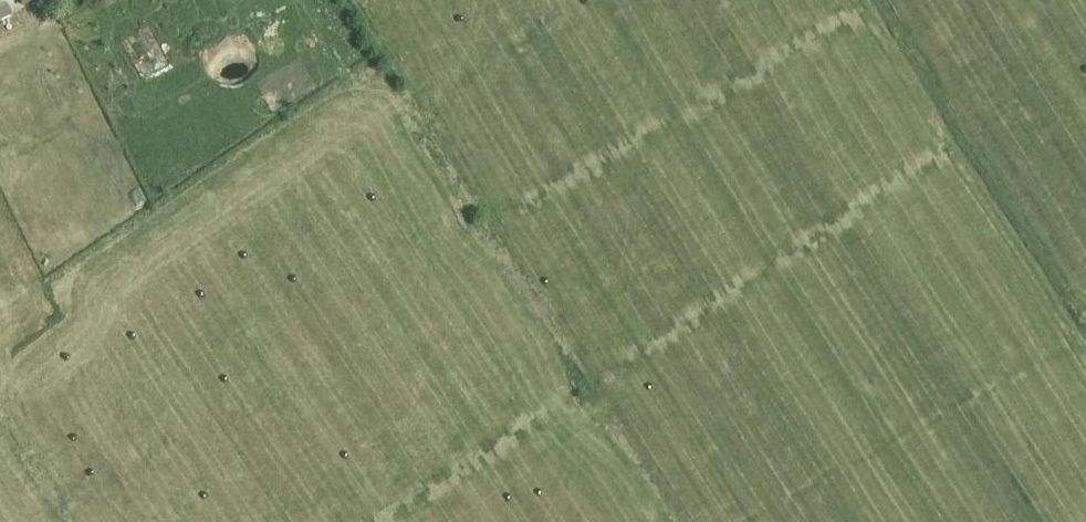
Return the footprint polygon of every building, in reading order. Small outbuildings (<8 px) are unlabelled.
[(12,17),(12,4),(11,0),(0,0),(0,23),(12,17)] [(42,0),(20,0),(25,10),(43,2),(42,0)]
